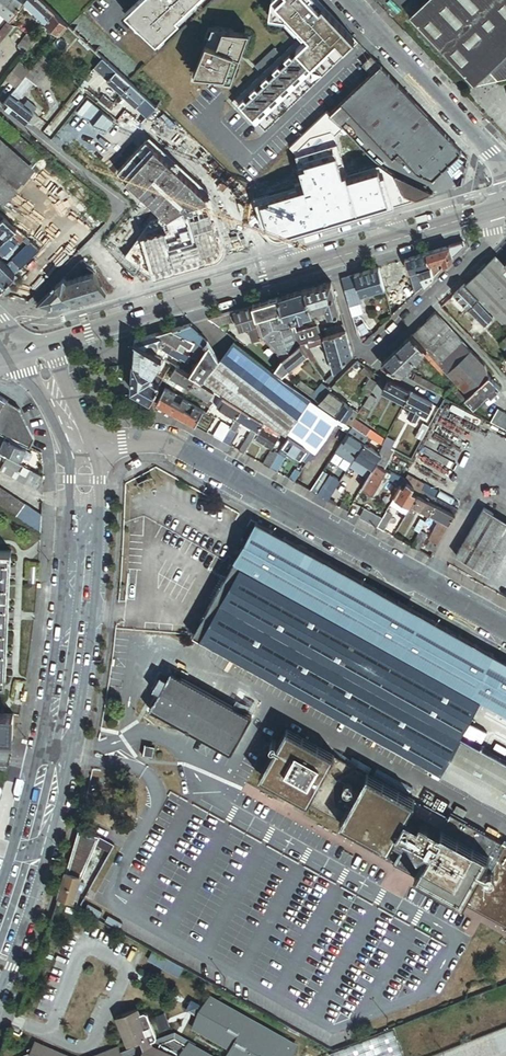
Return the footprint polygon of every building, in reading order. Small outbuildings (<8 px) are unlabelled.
[(10,18),(23,2),(24,1),(23,0),(0,0),(0,10),(10,18)] [(41,0),(25,0),(24,1),(23,2),(45,21),(54,12),(41,0)] [(167,0),(166,0),(151,0),(131,19),(161,50),(184,28),(181,24),(207,0),(167,0)] [(314,4),(318,1),(317,0),(281,0),(278,3),(275,20),(291,23),(307,40),(311,39),(316,44),(302,55),(317,69),(342,45),(350,53),(360,44),(330,13),(326,17),(314,4)] [(409,17),(464,75),(471,75),(476,80),(487,69),(490,73),(499,81),(505,79),(505,0),(428,0),(409,17)] [(59,34),(67,24),(54,12),(45,21),(50,26),(54,30),(59,34)] [(7,23),(2,29),(7,34),(12,28),(7,23)] [(50,35),(54,30),(50,26),(46,31),(50,35)] [(236,85),(254,37),(229,35),(224,32),(216,31),(199,80),(212,82),(236,85)] [(34,41),(27,35),(17,47),(25,53),(34,41)] [(381,66),(371,55),(361,65),(371,76),(381,66)] [(315,71),(300,56),(244,108),(259,124),(315,71)] [(30,71),(26,77),(31,81),(37,86),(52,66),(44,59),(41,57),(30,71)] [(108,79),(116,70),(102,57),(94,67),(108,79)] [(10,82),(23,65),(20,62),(7,79),(10,82)] [(10,82),(17,87),(26,77),(30,71),(23,65),(10,82)] [(463,153),(381,66),(371,76),(342,103),(352,115),(386,150),(392,145),(398,151),(418,173),(434,180),(463,153)] [(476,87),(490,73),(487,69),(476,80),(471,75),(464,75),(476,87)] [(130,82),(116,70),(108,79),(121,92),(130,82)] [(85,78),(89,81),(93,75),(90,72),(85,78)] [(499,81),(490,73),(476,87),(499,81)] [(17,87),(11,95),(16,99),(31,81),(26,77),(17,87)] [(85,78),(80,84),(84,87),(89,81),(85,78)] [(144,95),(130,82),(121,92),(135,105),(144,95)] [(103,94),(99,99),(109,107),(111,105),(108,103),(110,100),(103,94)] [(16,99),(11,95),(3,104),(27,123),(34,113),(33,112),(24,105),(16,99)] [(146,115),(155,105),(144,95),(135,105),(146,115)] [(28,100),(24,105),(33,112),(38,107),(28,100)] [(352,115),(342,103),(330,114),(341,125),(352,115)] [(34,113),(27,123),(33,125),(39,117),(34,113)] [(39,153),(0,119),(0,202),(39,153)] [(212,194),(149,136),(116,169),(166,216),(169,227),(140,236),(154,273),(229,254),(212,194)] [(303,182),(254,196),(263,227),(266,231),(273,233),(281,233),(389,201),(378,169),(349,179),(344,156),(338,142),(295,155),(303,182)] [(392,156),(398,151),(392,145),(386,150),(390,154),(392,156)] [(429,195),(393,174),(406,194),(417,199),(429,195)] [(4,218),(0,221),(0,233),(6,238),(9,236),(10,235),(16,228),(4,218)] [(20,233),(16,228),(10,235),(14,239),(18,236),(20,233)] [(31,242),(20,233),(18,236),(23,241),(28,245),(31,242)] [(0,245),(0,249),(6,254),(14,246),(16,244),(13,240),(9,236),(6,238),(0,245)] [(23,241),(18,236),(14,239),(18,242),(20,244),(23,241)] [(39,249),(31,242),(28,245),(12,261),(20,269),(39,249)] [(465,246),(464,242),(450,246),(453,258),(465,246)] [(16,248),(14,246),(6,254),(4,256),(7,259),(12,253),(13,250),(16,248)] [(444,267),(453,258),(450,246),(427,253),(430,265),(437,263),(442,261),(444,267)] [(430,265),(427,253),(406,260),(410,273),(414,272),(419,270),(431,267),(430,265)] [(497,254),(466,284),(481,299),(503,322),(505,319),(505,264),(497,254)] [(15,273),(7,265),(1,259),(0,258),(0,288),(15,273)] [(7,265),(15,273),(20,269),(12,261),(7,265)] [(431,267),(434,276),(439,271),(437,263),(430,265),(431,267)] [(78,264),(65,277),(69,280),(70,280),(69,279),(77,271),(78,273),(82,268),(78,264)] [(419,270),(425,285),(434,276),(431,267),(419,270)] [(342,279),(350,306),(363,302),(361,296),(385,289),(379,268),(342,279)] [(421,289),(425,285),(419,270),(414,272),(421,289)] [(65,277),(57,285),(75,302),(108,292),(97,276),(96,274),(95,272),(70,280),(69,280),(65,277)] [(414,287),(416,294),(421,289),(414,272),(410,273),(414,287)] [(15,273),(0,288),(0,290),(5,295),(7,295),(22,280),(15,273)] [(340,312),(332,282),(306,290),(312,311),(326,307),(329,315),(340,312)] [(481,299),(466,284),(456,294),(470,309),(479,300),(481,299)] [(75,302),(57,285),(38,304),(54,308),(75,302)] [(408,292),(412,297),(416,294),(414,287),(408,292)] [(312,311),(306,290),(279,298),(283,311),(286,318),(290,317),(291,321),(313,315),(312,311)] [(283,311),(279,298),(253,306),(257,319),(283,311)] [(495,316),(479,300),(470,309),(486,325),(495,316)] [(257,319),(253,306),(234,311),(240,330),(249,327),(252,339),(262,336),(257,319)] [(458,310),(451,316),(469,333),(473,329),(473,326),(458,310)] [(314,340),(323,338),(321,331),(318,325),(298,330),(290,333),(289,328),(286,318),(283,311),(257,319),(262,336),(282,360),(300,345),(314,340)] [(234,323),(231,312),(210,318),(220,327),(227,325),(234,323)] [(489,368),(437,312),(413,335),(428,350),(450,374),(459,383),(470,395),(490,375),(489,368)] [(497,319),(495,316),(486,325),(488,327),(497,319)] [(208,341),(190,324),(173,330),(201,344),(203,345),(208,341)] [(323,338),(346,331),(344,324),(321,331),(323,338)] [(230,327),(227,332),(236,339),(239,335),(230,327)] [(201,344),(173,330),(157,334),(176,346),(178,348),(182,342),(184,341),(184,344),(196,352),(201,344)] [(334,373),(353,355),(346,331),(323,338),(325,342),(334,373)] [(176,346),(157,334),(135,341),(148,350),(152,345),(158,349),(160,346),(161,346),(171,353),(172,352),(176,346)] [(428,350),(413,335),(383,365),(402,375),(407,370),(417,361),(418,363),(423,357),(422,356),(424,354),(428,350)] [(314,340),(300,345),(307,355),(311,360),(314,358),(307,348),(316,345),(314,340)] [(156,354),(148,350),(135,341),(134,362),(154,374),(157,369),(163,359),(156,354)] [(196,379),(202,383),(219,360),(208,341),(203,345),(206,347),(198,361),(189,375),(196,379)] [(285,434),(311,400),(272,372),(234,342),(219,360),(202,383),(215,391),(219,394),(224,396),(243,408),(264,421),(265,422),(282,433),(284,434),(285,434)] [(192,357),(198,361),(206,347),(203,345),(201,344),(196,352),(192,357)] [(152,345),(148,350),(156,354),(161,346),(160,346),(158,349),(152,345)] [(307,355),(300,345),(282,360),(290,370),(307,355)] [(178,348),(176,346),(172,352),(171,353),(180,359),(181,357),(185,360),(188,355),(178,348)] [(450,374),(428,350),(424,354),(447,377),(450,374)] [(166,360),(163,359),(157,369),(160,372),(165,371),(166,369),(162,367),(166,360)] [(170,372),(174,365),(166,360),(162,367),(166,369),(170,372)] [(283,376),(290,370),(282,360),(275,370),(283,376)] [(154,374),(134,362),(132,390),(151,401),(161,386),(156,383),(153,381),(155,377),(153,376),(154,374)] [(374,373),(357,362),(340,378),(351,385),(359,373),(369,380),(374,373)] [(171,378),(177,368),(174,365),(170,372),(167,375),(171,378)] [(196,379),(189,375),(177,368),(171,378),(173,379),(176,381),(187,388),(190,389),(196,379)] [(164,380),(167,375),(170,372),(166,369),(165,371),(161,378),(164,380)] [(407,370),(402,375),(407,378),(444,397),(449,392),(407,370)] [(158,376),(154,374),(153,376),(155,377),(153,381),(156,383),(158,380),(161,378),(158,376)] [(171,378),(167,375),(164,380),(171,384),(173,379),(171,378)] [(501,387),(490,375),(470,395),(459,383),(452,388),(463,400),(466,397),(474,406),(489,392),(492,395),(501,387)] [(215,391),(202,383),(196,379),(190,389),(193,391),(206,399),(209,401),(215,391)] [(362,390),(371,395),(377,385),(369,380),(362,390)] [(406,403),(411,393),(389,380),(383,391),(406,403)] [(173,385),(185,392),(187,388),(176,381),(173,385)] [(297,386),(305,392),(308,387),(301,381),(297,386)] [(319,403),(329,393),(331,390),(324,384),(316,392),(312,397),(319,403)] [(316,392),(308,387),(305,392),(312,397),(316,392)] [(195,426),(204,412),(196,406),(193,410),(192,412),(186,408),(187,406),(189,403),(184,399),(181,404),(174,399),(177,395),(167,389),(158,403),(195,426)] [(364,403),(365,404),(371,395),(362,390),(359,399),(364,403)] [(213,404),(219,394),(215,391),(209,401),(213,404)] [(329,393),(319,403),(336,414),(344,403),(329,393)] [(427,415),(433,404),(411,393),(406,403),(405,404),(412,408),(421,412),(427,415)] [(217,407),(224,396),(219,394),(213,404),(217,407)] [(181,404),(184,399),(177,395),(174,399),(181,404)] [(365,404),(364,405),(371,410),(377,399),(371,395),(365,404)] [(236,418),(243,408),(224,396),(217,407),(236,418)] [(211,408),(213,404),(209,401),(206,399),(203,403),(211,408)] [(337,419),(311,400),(285,434),(289,437),(307,448),(313,452),(314,453),(337,419)] [(6,401),(0,410),(0,433),(6,436),(28,447),(33,437),(17,408),(6,401)] [(344,403),(336,414),(351,425),(355,419),(359,413),(353,409),(344,403)] [(242,422),(253,429),(240,450),(244,453),(264,421),(243,408),(236,418),(231,427),(222,441),(231,446),(239,433),(236,431),(242,422)] [(417,420),(421,412),(412,408),(408,415),(417,420)] [(496,412),(490,422),(505,430),(505,417),(496,412)] [(355,419),(351,425),(368,436),(372,430),(355,419)] [(279,437),(282,433),(265,422),(263,427),(279,437)] [(222,441),(231,427),(223,423),(215,436),(222,441)] [(416,437),(422,440),(430,427),(423,423),(416,437)] [(279,437),(263,427),(256,437),(272,448),(279,437)] [(372,430),(368,436),(383,445),(386,439),(372,430)] [(365,444),(367,440),(356,432),(353,437),(365,444)] [(0,433),(0,455),(6,458),(8,454),(21,460),(25,450),(5,439),(6,436),(0,433)] [(284,445),(289,437),(285,434),(284,434),(280,442),(284,445)] [(344,444),(358,454),(365,444),(353,437),(351,435),(344,444)] [(304,453),(307,448),(289,437),(284,445),(282,447),(290,452),(297,456),(301,458),(304,453)] [(395,442),(387,438),(386,439),(383,445),(392,449),(395,442)] [(380,454),(383,448),(371,442),(368,446),(380,454)] [(344,444),(342,443),(337,450),(353,461),(356,458),(358,454),(344,444)] [(358,454),(356,458),(372,469),(376,464),(382,456),(380,454),(368,446),(365,444),(358,454)] [(304,453),(310,457),(313,452),(307,448),(304,453)] [(389,460),(393,454),(383,448),(380,454),(382,456),(389,460)] [(271,468),(279,454),(275,452),(274,454),(270,452),(263,463),(271,468)] [(280,452),(279,454),(271,468),(277,471),(286,456),(280,452)] [(294,460),(297,456),(290,452),(288,456),(294,460)] [(307,462),(310,457),(304,453),(301,458),(307,462)] [(376,464),(384,469),(389,460),(382,456),(376,464)] [(42,476),(6,458),(0,469),(43,495),(43,483),(42,476)] [(290,479),(295,481),(304,467),(299,464),(290,479)] [(388,476),(391,472),(384,469),(376,464),(372,469),(361,488),(372,495),(384,474),(388,476)] [(323,471),(320,477),(327,482),(331,476),(323,471)] [(404,479),(391,472),(388,476),(388,478),(401,485),(404,479)] [(421,489),(424,484),(407,475),(404,479),(401,485),(401,486),(404,488),(407,483),(414,486),(411,492),(417,495),(418,494),(419,491),(421,489)] [(327,482),(320,477),(311,490),(319,495),(327,482)] [(404,488),(401,486),(394,497),(411,507),(412,505),(417,495),(411,492),(414,486),(407,483),(404,488)] [(15,517),(24,505),(0,489),(0,508),(15,517)] [(435,503),(438,498),(428,493),(427,495),(429,496),(427,499),(435,503)] [(418,494),(417,495),(412,505),(429,514),(435,503),(427,499),(418,494)] [(411,507),(394,497),(390,505),(406,514),(411,507)] [(445,508),(448,504),(438,498),(435,503),(445,508)] [(449,524),(455,513),(445,508),(435,503),(429,514),(437,518),(449,524)] [(455,513),(457,509),(448,504),(445,508),(455,513)] [(15,517),(28,526),(33,517),(42,522),(42,517),(24,505),(15,517)] [(455,556),(490,576),(505,549),(505,520),(483,507),(455,556)] [(382,518),(365,508),(360,517),(377,527),(382,518)] [(393,517),(386,513),(382,518),(390,522),(393,517)] [(33,517),(28,526),(40,534),(42,522),(33,517)] [(390,522),(382,518),(377,527),(384,531),(390,522)] [(438,544),(449,524),(437,518),(435,521),(438,522),(429,540),(438,544)] [(425,521),(420,519),(414,530),(419,532),(420,531),(425,521)] [(216,594),(222,598),(215,610),(209,607),(193,635),(505,811),(505,763),(462,739),(483,702),(505,715),(505,662),(256,522),(216,594)] [(427,535),(420,531),(419,532),(416,537),(424,541),(427,535)] [(424,541),(416,537),(411,546),(419,551),(424,541)] [(0,552),(0,680),(5,680),(9,552),(0,552)] [(216,594),(209,607),(215,610),(222,598),(216,594)] [(172,674),(153,709),(230,752),(250,718),(172,674)] [(0,714),(0,751),(11,752),(13,715),(0,714)] [(447,820),(287,731),(261,776),(399,853),(393,864),(505,927),(505,846),(450,814),(447,820)] [(157,747),(147,745),(145,755),(155,757),(157,747)] [(94,836),(77,831),(60,896),(72,900),(72,899),(75,890),(80,878),(82,877),(95,846),(109,852),(113,846),(94,836)] [(75,890),(72,899),(80,902),(83,893),(75,890)] [(178,965),(150,949),(145,958),(173,974),(178,965)] [(294,1046),(210,998),(193,1028),(229,1048),(225,1055),(289,1055),(294,1046)] [(155,1038),(146,1014),(143,1013),(139,1014),(137,1009),(114,1018),(125,1047),(135,1043),(136,1046),(121,1052),(119,1045),(108,1050),(109,1054),(103,1055),(128,1055),(137,1052),(140,1053),(139,1055),(174,1055),(176,1052),(171,1050),(172,1046),(181,1050),(178,1055),(208,1055),(187,1044),(185,1044),(172,1037),(159,1044),(158,1049),(151,1046),(150,1042),(154,1041),(155,1038)] [(163,1014),(153,1017),(158,1031),(168,1027),(163,1014)] [(332,1052),(334,1055),(403,1055),(392,1029),(332,1052)] [(34,1043),(63,1055),(70,1055),(36,1041),(34,1043)] [(34,1043),(33,1046),(27,1048),(28,1053),(21,1055),(63,1055),(34,1043)]
